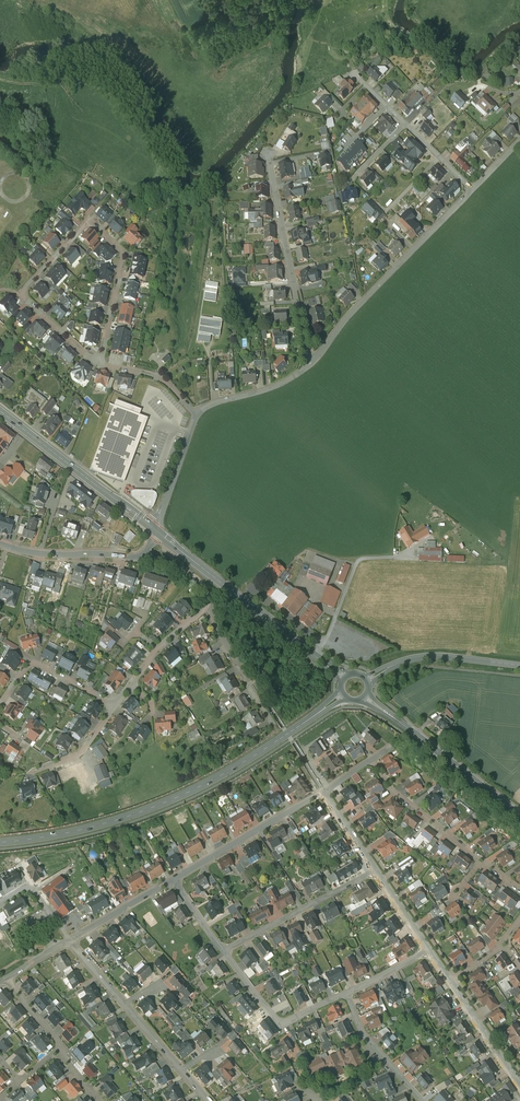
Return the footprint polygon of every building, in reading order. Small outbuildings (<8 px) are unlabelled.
[(379,57),(368,62),(373,67),(377,63),(378,64),(381,60),(379,57)] [(374,68),(368,74),(368,75),(368,74),(375,82),(381,76),(382,75),(376,69),(374,68)] [(385,68),(377,68),(376,69),(382,75),(381,76),(382,76),(388,70),(385,68)] [(345,82),(340,76),(332,80),(337,85),(339,85),(341,86),(345,82)] [(345,82),(341,86),(345,90),(339,95),(344,99),(349,94),(356,88),(348,80),(345,82)] [(390,84),(383,92),(389,98),(392,96),(397,91),(390,84)] [(417,84),(412,89),(415,92),(416,93),(417,91),(420,94),(423,91),(422,91),(418,86),(417,84)] [(325,90),(320,95),(323,98),(324,97),(326,99),(330,95),(325,90)] [(398,90),(397,91),(392,96),(396,101),(402,94),(398,90)] [(429,96),(424,91),(420,94),(419,96),(422,99),(424,97),(426,99),(429,96)] [(409,96),(404,101),(398,107),(403,111),(419,96),(416,93),(415,92),(410,97),(409,96)] [(460,95),(454,102),(462,110),(465,106),(464,105),(467,102),(460,95)] [(362,103),(358,108),(357,107),(351,113),(357,119),(373,102),(367,96),(361,103),(362,103)] [(419,96),(403,111),(407,116),(413,110),(412,109),(422,99),(419,96)] [(478,96),(472,102),(476,107),(478,105),(478,104),(482,100),(478,96)] [(496,106),(486,96),(482,100),(478,104),(478,105),(488,115),(489,114),(491,114),(492,113),(492,111),(496,106)] [(323,98),(316,105),(323,113),(332,104),(326,99),(324,97),(323,98)] [(357,119),(355,121),(352,124),(356,128),(361,123),(367,117),(371,112),(372,113),(378,107),(373,102),(357,119)] [(476,107),(472,102),(471,104),(485,118),(488,115),(478,105),(476,107)] [(427,112),(423,117),(425,120),(432,114),(429,111),(427,112)] [(390,119),(388,117),(388,118),(386,116),(380,122),(382,124),(377,129),(382,134),(387,129),(389,131),(393,127),(395,125),(392,122),(391,122),(390,122),(389,121),(390,120),(390,119)] [(430,124),(428,122),(421,129),(426,134),(429,138),(436,130),(434,128),(430,124)] [(450,126),(453,129),(446,136),(449,140),(457,133),(453,129),(457,125),(454,122),(450,126)] [(510,126),(502,135),(509,141),(514,136),(513,136),(516,133),(510,126)] [(393,127),(389,131),(387,132),(390,136),(396,130),(393,127)] [(288,129),(285,134),(289,137),(285,144),(283,148),(290,152),(296,141),(293,139),(296,135),(293,133),(289,130),(288,129)] [(489,140),(483,146),(486,149),(484,152),(491,159),(500,150),(497,146),(502,141),(497,136),(495,138),(494,138),(491,141),(489,140)] [(320,141),(322,151),(331,150),(329,139),(320,141)] [(419,147),(411,140),(405,146),(410,151),(405,155),(400,150),(394,156),(402,164),(419,147)] [(285,144),(280,141),(277,147),(282,150),(283,148),(285,144)] [(351,146),(361,155),(366,150),(361,146),(357,142),(357,141),(353,145),(351,146)] [(469,141),(465,145),(466,147),(467,147),(469,149),(473,145),(469,141)] [(356,161),(361,155),(351,146),(350,148),(347,152),(356,161)] [(419,147),(402,164),(411,173),(419,164),(416,161),(418,159),(420,160),(425,154),(425,153),(425,154),(419,148),(419,147)] [(464,150),(459,155),(461,157),(466,152),(468,150),(469,149),(467,147),(466,147),(464,150)] [(351,166),(356,161),(347,152),(343,155),(341,156),(351,166)] [(457,153),(456,153),(451,158),(455,163),(461,157),(459,155),(457,153)] [(323,156),(320,157),(322,168),(326,167),(326,170),(328,171),(330,170),(331,169),(331,166),(329,155),(323,156)] [(258,157),(251,157),(251,156),(249,156),(249,158),(250,158),(250,163),(252,163),(252,165),(258,165),(258,157)] [(346,171),(351,166),(341,156),(340,157),(341,158),(337,162),(346,171)] [(384,157),(376,165),(382,171),(385,169),(386,169),(388,167),(388,166),(390,163),(384,157)] [(464,160),(461,157),(455,163),(466,174),(471,168),(472,168),(464,160)] [(258,165),(252,165),(252,163),(250,163),(250,158),(249,158),(249,178),(264,178),(264,174),(264,170),(261,170),(261,165),(258,165)] [(288,163),(279,165),(283,181),(292,179),(292,178),(293,178),(292,173),(290,173),(288,163)] [(446,175),(437,167),(431,174),(439,182),(446,175)] [(471,168),(467,173),(471,177),(475,172),(471,168)] [(380,178),(373,171),(370,174),(375,179),(377,181),(380,178)] [(369,172),(361,181),(367,187),(370,184),(371,184),(373,182),(373,181),(375,179),(370,174),(369,172)] [(453,182),(446,189),(447,189),(446,190),(444,189),(441,193),(444,196),(443,198),(446,201),(449,198),(451,199),(453,197),(452,195),(459,188),(459,187),(459,186),(458,185),(456,185),(453,182)] [(295,187),(284,189),(286,200),(295,198),(295,197),(302,196),(301,191),(303,191),(303,190),(301,191),(300,189),(303,188),(302,184),(302,183),(294,185),(295,187)] [(441,184),(435,191),(438,193),(444,187),(441,184)] [(267,188),(256,188),(256,199),(267,199),(267,188)] [(352,189),(348,190),(348,191),(345,191),(345,193),(346,200),(347,200),(350,200),(350,201),(354,200),(354,199),(358,198),(356,189),(352,190),(352,189)] [(80,193),(66,209),(68,210),(73,215),(79,209),(84,209),(86,211),(91,206),(87,202),(84,199),(85,197),(80,193)] [(334,196),(325,198),(327,205),(330,204),(336,203),(334,196)] [(95,197),(90,203),(95,208),(94,209),(101,202),(95,197)] [(435,201),(430,206),(430,212),(435,216),(442,208),(435,201)] [(336,203),(330,204),(332,213),(341,212),(339,202),(336,203)] [(370,202),(363,209),(363,210),(363,211),(366,214),(367,214),(371,218),(373,216),(379,210),(376,207),(376,206),(373,203),(372,203),(370,202)] [(271,206),(261,206),(261,214),(261,218),(262,218),(271,218),(271,206)] [(65,213),(58,207),(62,211),(59,215),(63,220),(63,219),(66,222),(70,218),(65,213)] [(298,207),(288,209),(291,222),(301,220),(298,207)] [(410,207),(399,218),(406,225),(408,223),(414,217),(410,213),(413,210),(410,207)] [(104,208),(97,215),(105,223),(112,215),(104,208)] [(73,215),(68,210),(65,213),(70,218),(73,215)] [(379,210),(373,216),(379,222),(385,216),(379,210)] [(256,211),(249,211),(249,220),(246,220),(257,220),(262,220),(262,218),(261,218),(261,214),(256,214),(256,211)] [(399,218),(396,215),(391,220),(397,226),(412,240),(416,235),(406,225),(399,218)] [(114,218),(108,225),(110,227),(117,220),(114,218)] [(63,220),(55,228),(63,236),(65,233),(67,233),(69,231),(69,229),(71,227),(66,222),(63,219),(63,220)] [(110,227),(110,228),(118,235),(125,228),(122,225),(123,225),(120,222),(119,222),(117,220),(110,227)] [(391,220),(386,225),(392,231),(397,226),(391,220)] [(415,225),(413,227),(408,223),(406,225),(416,235),(421,231),(415,225)] [(131,225),(124,233),(128,236),(133,231),(135,233),(137,231),(131,225)] [(275,228),(265,228),(266,235),(265,235),(265,240),(275,240),(275,228)] [(307,229),(302,230),(293,232),(295,243),(303,241),(304,241),(304,242),(309,241),(307,229)] [(89,230),(82,238),(90,246),(96,240),(98,238),(89,230)] [(128,236),(125,239),(133,247),(136,243),(138,245),(142,240),(135,233),(133,231),(128,236)] [(53,236),(50,234),(50,235),(43,242),(52,250),(59,242),(57,240),(53,236)] [(96,240),(90,246),(89,247),(93,251),(99,245),(100,244),(96,240)] [(386,248),(379,242),(377,245),(378,246),(383,251),(386,248)] [(396,242),(388,250),(395,257),(403,248),(396,242)] [(45,252),(38,245),(35,249),(37,251),(42,256),(45,252)] [(99,245),(93,252),(98,257),(100,255),(98,253),(103,248),(99,245)] [(116,255),(105,245),(103,248),(98,253),(100,255),(106,260),(108,261),(109,261),(111,260),(116,255)] [(253,245),(244,246),(245,255),(249,255),(249,252),(253,252),(253,245)] [(383,251),(378,246),(375,249),(380,254),(383,251)] [(85,253),(78,247),(74,251),(79,256),(81,258),(85,253)] [(74,251),(71,249),(63,258),(71,265),(79,256),(74,251)] [(306,249),(296,251),(299,262),(308,260),(306,249)] [(278,250),(269,250),(270,261),(279,261),(278,250)] [(37,251),(29,259),(36,266),(44,258),(42,256),(37,251)] [(387,264),(380,257),(376,260),(377,262),(374,265),(380,272),(384,268),(384,267),(387,264)] [(140,260),(134,259),(132,264),(133,264),(132,267),(144,270),(146,262),(140,260)] [(56,266),(53,270),(52,269),(51,271),(60,280),(65,275),(66,274),(61,270),(56,266)] [(70,274),(63,267),(61,270),(66,274),(65,275),(68,277),(70,274)] [(144,270),(132,267),(131,271),(130,276),(137,277),(142,279),(144,270)] [(282,268),(269,269),(270,280),(282,280),(282,268)] [(245,269),(234,269),(234,283),(244,283),(243,274),(245,274),(245,269)] [(310,271),(301,273),(303,280),(302,280),(303,285),(313,283),(313,282),(318,281),(316,270),(314,271),(311,271),(310,271)] [(60,280),(51,271),(49,273),(50,273),(46,277),(50,281),(55,286),(55,285),(60,280)] [(100,272),(99,277),(100,277),(99,281),(110,284),(112,274),(110,274),(100,272)] [(48,284),(45,281),(44,281),(41,285),(48,291),(52,288),(47,284),(48,284)] [(55,286),(50,281),(48,284),(47,284),(52,288),(55,291),(58,288),(55,285),(55,286)] [(218,283),(207,281),(205,298),(216,299),(218,283)] [(41,285),(39,283),(33,290),(42,299),(48,292),(48,291),(41,285)] [(131,284),(127,283),(127,286),(126,286),(125,290),(126,290),(125,291),(136,294),(137,289),(138,289),(138,286),(131,284)] [(353,283),(349,287),(355,292),(358,289),(353,283)] [(108,291),(96,288),(94,296),(107,299),(107,297),(108,291)] [(286,289),(274,290),(274,300),(279,300),(279,299),(286,299),(286,289)] [(136,294),(125,291),(125,293),(124,296),(124,299),(127,300),(135,302),(135,301),(136,298),(135,298),(136,294)] [(347,291),(339,300),(346,306),(354,298),(347,291)] [(69,301),(62,295),(58,301),(61,303),(59,305),(63,308),(69,301)] [(0,304),(0,305),(0,306),(0,308),(4,311),(5,310),(8,312),(9,311),(14,305),(15,304),(12,301),(12,300),(12,301),(11,299),(10,299),(7,296),(0,304)] [(107,299),(94,296),(93,303),(97,304),(105,306),(106,300),(107,300),(107,299)] [(315,297),(308,300),(309,307),(317,305),(315,297)] [(14,305),(9,311),(13,315),(16,312),(19,309),(14,305)] [(59,305),(53,312),(62,320),(65,316),(66,317),(70,313),(67,310),(66,311),(63,308),(59,305)] [(126,307),(121,306),(119,315),(131,318),(133,309),(126,307)] [(20,315),(15,320),(23,327),(27,323),(34,316),(31,314),(31,313),(28,311),(25,309),(20,315)] [(321,309),(310,312),(312,324),(323,321),(321,309)] [(286,311),(272,312),(273,317),(275,317),(275,322),(287,321),(286,311)] [(13,315),(10,318),(14,321),(15,320),(20,315),(16,312),(13,315)] [(99,314),(91,312),(91,313),(89,323),(100,325),(101,321),(102,322),(102,319),(102,318),(102,315),(99,314)] [(131,318),(119,315),(118,323),(127,325),(129,326),(131,318)] [(222,320),(201,317),(198,340),(209,342),(211,334),(220,336),(222,320)] [(30,326),(28,329),(33,333),(34,332),(33,330),(38,325),(34,321),(30,326)] [(49,330),(40,322),(38,325),(33,330),(34,332),(41,338),(49,330)] [(71,322),(66,327),(71,331),(73,329),(74,323),(71,322)] [(27,323),(23,327),(22,328),(25,331),(28,329),(30,326),(27,323)] [(92,331),(87,330),(86,333),(84,333),(83,336),(98,339),(99,332),(92,331)] [(116,331),(111,352),(124,354),(125,349),(126,349),(129,339),(128,339),(129,333),(124,332),(116,331)] [(280,335),(275,335),(275,346),(276,346),(276,345),(288,345),(288,334),(280,335)] [(48,335),(43,341),(46,344),(52,338),(48,335)] [(63,343),(54,335),(52,338),(46,344),(46,345),(46,348),(49,350),(51,350),(54,353),(63,343)] [(98,339),(83,336),(82,340),(85,340),(84,344),(88,345),(88,346),(92,347),(92,345),(96,346),(98,339)] [(65,353),(62,356),(62,357),(70,364),(71,363),(73,363),(73,361),(77,356),(69,349),(67,351),(65,353)] [(281,357),(274,365),(277,368),(275,369),(279,373),(283,369),(283,368),(286,365),(284,362),(285,361),(281,357)] [(6,362),(0,371),(4,373),(10,365),(6,362)] [(82,362),(72,372),(76,375),(80,378),(84,381),(85,380),(89,371),(90,368),(82,362)] [(89,371),(85,380),(89,382),(92,376),(93,373),(89,371)] [(110,376),(98,372),(96,378),(94,382),(97,383),(97,385),(103,387),(103,385),(106,386),(109,378),(110,376)] [(255,373),(242,374),(243,384),(248,383),(256,382),(255,373)] [(3,387),(8,391),(13,384),(2,375),(0,377),(0,390),(3,387)] [(131,377),(119,375),(118,385),(127,386),(130,387),(131,380),(131,377)] [(114,379),(109,378),(106,386),(106,387),(111,389),(114,379)] [(136,381),(131,380),(130,387),(127,386),(127,389),(133,390),(136,381)] [(231,380),(218,380),(219,385),(218,385),(219,390),(232,389),(231,380)] [(48,403),(30,390),(26,396),(28,396),(24,401),(29,404),(29,403),(31,405),(25,413),(33,419),(39,411),(41,412),(48,403)] [(48,403),(41,412),(46,416),(55,404),(50,400),(48,403)] [(93,472),(124,483),(147,420),(139,416),(141,411),(115,401),(114,406),(109,404),(106,413),(110,415),(91,469),(93,472)] [(53,410),(48,416),(53,420),(54,418),(55,419),(58,414),(53,410)] [(48,423),(42,430),(50,436),(60,423),(55,419),(54,418),(53,420),(50,424),(48,423)] [(0,424),(0,440),(8,446),(16,437),(0,424)] [(76,426),(70,434),(73,436),(76,438),(79,428),(76,426)] [(71,441),(62,433),(56,441),(65,448),(71,441)] [(8,446),(0,440),(0,457),(8,446)] [(53,466),(42,458),(37,465),(38,466),(48,474),(53,466)] [(23,470),(15,464),(11,470),(19,476),(23,470)] [(48,474),(38,466),(36,469),(40,472),(39,473),(45,478),(48,474)] [(9,472),(5,469),(2,472),(0,475),(0,482),(5,486),(13,476),(17,478),(19,476),(11,470),(9,472)] [(41,488),(48,490),(49,486),(43,481),(41,488)] [(74,483),(67,492),(68,493),(66,494),(72,499),(74,497),(81,503),(79,505),(85,509),(87,508),(89,510),(92,506),(91,504),(95,499),(74,483)] [(37,486),(35,494),(47,498),(48,494),(47,494),(48,490),(41,488),(37,486)] [(152,493),(134,492),(132,492),(131,493),(131,494),(130,494),(130,496),(131,497),(131,498),(133,500),(146,510),(147,510),(148,510),(150,510),(151,510),(152,509),(153,509),(153,508),(156,500),(157,498),(157,497),(156,496),(156,495),(155,494),(154,493),(153,493),(152,493)] [(47,498),(35,494),(32,502),(36,503),(44,505),(45,501),(46,502),(47,498)] [(112,513),(102,504),(96,512),(102,517),(107,520),(112,513)] [(6,536),(7,534),(10,535),(13,525),(14,523),(2,519),(0,519),(0,534),(6,536)] [(36,522),(30,520),(27,528),(25,528),(22,536),(22,537),(32,540),(35,531),(36,528),(38,523),(36,522)] [(90,523),(83,521),(80,531),(87,533),(90,523)] [(102,527),(96,522),(92,526),(98,531),(102,527)] [(71,528),(65,526),(65,525),(61,536),(66,538),(67,537),(75,540),(79,530),(71,527),(71,528)] [(409,528),(400,534),(408,548),(417,542),(413,534),(409,528)] [(424,528),(413,534),(417,542),(429,536),(424,528)] [(424,549),(424,556),(419,556),(419,561),(427,561),(427,562),(442,562),(442,549),(436,549),(424,549)] [(335,564),(315,556),(307,578),(327,586),(335,564)] [(275,563),(266,575),(266,576),(270,579),(271,579),(275,582),(275,583),(278,579),(284,571),(275,563)] [(337,580),(345,584),(352,566),(344,563),(337,580)] [(79,571),(75,570),(75,569),(73,576),(72,578),(72,579),(83,582),(86,573),(79,570),(79,571)] [(105,572),(97,570),(96,573),(94,572),(92,580),(96,582),(95,584),(101,585),(103,580),(105,572)] [(114,573),(105,570),(105,572),(103,580),(110,582),(111,582),(112,579),(113,578),(114,573)] [(127,573),(122,572),(118,584),(125,586),(129,574),(127,573)] [(37,574),(36,574),(35,576),(32,586),(40,588),(41,587),(44,576),(37,574)] [(56,577),(45,574),(44,576),(41,587),(52,590),(53,586),(56,577)] [(63,576),(57,574),(56,577),(53,586),(59,588),(63,576)] [(130,574),(129,574),(125,586),(132,588),(133,585),(135,577),(135,576),(130,575),(130,574)] [(151,577),(146,575),(142,586),(147,588),(151,577)] [(156,578),(151,577),(147,588),(152,590),(156,578)] [(161,580),(156,578),(152,590),(157,591),(161,580)] [(289,586),(285,591),(285,590),(287,588),(281,583),(282,582),(278,579),(275,583),(275,582),(273,584),(272,584),(271,586),(271,588),(272,589),(273,589),(276,591),(271,598),(280,605),(279,607),(281,609),(282,609),(283,607),(286,610),(290,613),(293,615),(293,616),(294,616),(307,600),(295,590),(289,586)] [(166,581),(161,580),(157,591),(162,592),(163,591),(164,587),(165,587),(166,586),(167,582),(165,582),(166,581)] [(0,584),(0,596),(8,599),(6,605),(14,607),(19,590),(0,584)] [(330,588),(324,605),(334,609),(340,592),(330,588)] [(174,611),(178,615),(182,618),(190,608),(182,601),(174,611)] [(36,610),(27,609),(28,604),(23,603),(21,613),(35,616),(36,610)] [(66,615),(67,613),(61,612),(63,607),(60,606),(58,612),(61,613),(61,614),(66,615)] [(312,606),(300,621),(309,628),(321,613),(312,606)] [(174,611),(171,609),(167,613),(173,618),(175,619),(178,615),(174,611)] [(167,613),(166,612),(163,615),(165,616),(171,621),(173,618),(167,613)] [(65,627),(71,629),(75,614),(69,613),(65,627)] [(117,622),(116,623),(121,627),(125,631),(132,623),(123,615),(117,622)] [(163,618),(162,617),(156,623),(158,624),(155,628),(161,634),(165,630),(166,631),(173,623),(171,621),(165,616),(163,618)] [(115,620),(110,625),(115,629),(118,632),(121,627),(116,623),(117,622),(115,620)] [(206,625),(194,629),(196,635),(200,634),(202,639),(210,635),(206,625)] [(117,640),(109,634),(102,642),(110,649),(117,641),(117,640)] [(36,636),(28,638),(31,649),(35,647),(39,646),(36,636)] [(28,638),(20,640),(23,650),(27,649),(27,650),(31,649),(28,638)] [(17,651),(19,647),(6,640),(3,644),(17,651)] [(200,641),(193,644),(194,646),(193,648),(195,652),(196,652),(197,654),(203,651),(204,651),(204,650),(207,649),(207,648),(205,643),(202,645),(200,641)] [(144,648),(138,643),(135,647),(140,652),(144,648)] [(181,643),(176,645),(180,654),(184,652),(181,643)] [(63,650),(57,647),(55,652),(57,653),(55,657),(58,659),(60,655),(63,650)] [(134,647),(124,660),(133,668),(140,659),(139,659),(143,655),(140,652),(135,647),(134,647)] [(207,649),(204,650),(204,651),(203,651),(205,656),(208,654),(212,652),(209,647),(207,648),(207,649)] [(52,651),(47,648),(42,657),(52,663),(57,653),(53,651),(52,651)] [(170,651),(166,653),(167,654),(164,656),(171,664),(180,656),(173,649),(170,651)] [(14,655),(9,652),(5,658),(17,665),(21,659),(14,655)] [(199,659),(203,667),(207,664),(206,664),(212,660),(208,654),(205,656),(199,659)] [(64,669),(70,658),(64,655),(63,657),(59,664),(58,666),(62,668),(63,668),(64,669)] [(89,660),(82,657),(77,665),(82,668),(82,666),(85,667),(89,660)] [(17,665),(5,658),(2,664),(6,667),(14,671),(17,665)] [(70,658),(64,669),(65,669),(66,671),(70,672),(71,670),(75,663),(76,661),(70,658)] [(212,660),(206,664),(207,664),(213,675),(224,669),(223,669),(220,664),(221,664),(217,658),(212,660)] [(159,665),(154,669),(159,677),(164,673),(159,665)] [(85,667),(82,666),(82,668),(81,669),(81,670),(80,672),(79,672),(77,676),(86,681),(88,677),(90,677),(93,672),(85,667)] [(0,669),(0,670),(0,674),(6,678),(9,674),(4,671),(0,669)] [(34,671),(33,671),(27,681),(34,684),(39,676),(40,674),(34,671)] [(122,682),(124,679),(115,672),(110,679),(119,686),(122,682)] [(151,673),(146,679),(145,679),(143,682),(151,689),(153,686),(155,687),(158,683),(156,681),(159,678),(151,673)] [(227,675),(219,680),(222,685),(223,684),(230,680),(227,675)] [(45,680),(40,688),(47,691),(52,681),(46,677),(45,680)] [(230,680),(223,684),(229,694),(238,688),(232,678),(230,680)] [(119,686),(110,679),(105,685),(107,687),(113,692),(114,692),(116,690),(117,690),(119,686)] [(57,689),(54,694),(63,699),(68,690),(62,687),(62,686),(59,685),(57,689)] [(23,686),(16,696),(19,698),(25,702),(31,692),(23,686)] [(53,687),(48,695),(52,698),(54,694),(57,689),(53,687)] [(113,692),(107,687),(104,690),(111,695),(113,692)] [(244,697),(235,702),(242,713),(250,708),(244,697)] [(25,702),(19,698),(17,702),(24,707),(25,707),(28,703),(25,702)] [(183,701),(187,707),(192,705),(188,698),(183,701)] [(130,699),(122,709),(126,712),(130,715),(138,705),(130,699)] [(24,707),(17,702),(13,708),(19,712),(19,713),(20,713),(24,707)] [(92,704),(90,706),(88,705),(86,709),(88,710),(86,714),(91,717),(95,719),(101,709),(92,704)] [(13,708),(10,706),(4,714),(14,720),(15,719),(17,718),(16,716),(19,713),(19,712),(13,708)] [(225,708),(218,712),(220,716),(227,712),(225,708)] [(86,714),(83,712),(80,717),(85,720),(88,722),(91,717),(86,714)] [(175,712),(165,713),(166,720),(170,720),(170,722),(176,722),(175,712)] [(255,712),(244,719),(247,724),(250,723),(254,728),(252,729),(253,729),(262,724),(255,712)] [(30,715),(25,722),(28,725),(31,721),(33,718),(30,715)] [(129,718),(124,715),(121,719),(127,724),(128,725),(132,721),(129,718)] [(118,717),(109,730),(118,737),(127,724),(121,719),(118,717)] [(191,717),(186,720),(190,727),(195,724),(191,717)] [(445,718),(443,720),(440,724),(437,721),(434,724),(446,734),(452,727),(451,726),(453,724),(449,720),(448,720),(445,718)] [(83,723),(79,720),(78,722),(75,726),(85,733),(87,731),(87,730),(89,727),(83,723)] [(162,722),(160,722),(160,721),(156,722),(156,725),(156,729),(157,730),(157,731),(158,733),(159,734),(162,734),(163,732),(163,731),(167,730),(167,731),(170,730),(171,730),(170,722),(170,720),(166,720),(166,721),(165,721),(165,720),(163,720),(162,722)] [(31,721),(28,725),(25,729),(29,731),(29,733),(38,731),(40,727),(31,721)] [(75,726),(72,724),(72,725),(69,729),(68,728),(67,730),(73,734),(81,739),(83,736),(85,733),(75,726)] [(137,732),(136,734),(138,736),(144,740),(150,733),(142,726),(137,732)] [(134,730),(129,738),(134,742),(138,736),(136,734),(137,732),(134,730)] [(38,731),(29,733),(29,734),(27,737),(33,742),(34,742),(37,738),(38,739),(41,734),(38,731)] [(197,731),(188,735),(192,742),(200,737),(197,731)] [(328,732),(322,737),(324,741),(331,736),(328,732)] [(380,741),(372,733),(365,740),(373,748),(380,741)] [(63,736),(62,736),(56,746),(66,751),(68,747),(68,748),(70,745),(70,744),(71,741),(63,736)] [(356,736),(351,739),(355,744),(360,741),(356,736)] [(33,742),(27,737),(24,742),(30,746),(33,742)] [(24,742),(23,741),(18,748),(22,750),(21,750),(26,753),(30,746),(24,742)] [(327,752),(320,742),(313,747),(310,749),(314,755),(317,753),(320,757),(327,752)] [(18,748),(11,743),(4,752),(5,753),(10,756),(9,757),(10,757),(14,760),(14,761),(21,750),(22,750),(18,748)] [(358,745),(348,752),(353,761),(358,758),(357,757),(364,753),(358,745)] [(100,746),(92,752),(99,762),(107,756),(100,746)] [(338,747),(333,751),(336,755),(343,750),(340,746),(338,747)] [(389,755),(382,760),(384,764),(392,759),(393,758),(389,755)] [(333,757),(324,763),(327,766),(326,767),(325,768),(327,770),(328,770),(329,769),(332,773),(342,765),(338,759),(335,761),(333,757)] [(392,759),(387,762),(389,764),(385,767),(391,776),(400,771),(392,759)] [(81,763),(64,769),(68,779),(76,776),(84,773),(85,773),(81,763)] [(104,767),(94,771),(100,786),(110,782),(104,767)] [(68,779),(64,769),(59,772),(63,782),(69,780),(68,779)] [(84,773),(76,776),(79,783),(87,780),(84,773)] [(417,773),(409,779),(413,784),(417,781),(421,778),(417,773)] [(51,774),(41,778),(43,783),(44,782),(46,787),(47,789),(56,786),(55,782),(52,776),(51,774)] [(351,777),(356,785),(362,781),(357,774),(351,777)] [(310,792),(301,779),(293,785),(297,790),(302,798),(310,792)] [(37,780),(32,782),(31,784),(32,787),(33,786),(35,790),(34,791),(34,792),(43,789),(37,780)] [(87,780),(79,783),(82,790),(89,787),(87,780)] [(377,781),(373,783),(372,783),(369,785),(369,786),(370,788),(368,789),(373,797),(375,796),(383,790),(377,781)] [(413,784),(406,788),(411,796),(422,789),(417,781),(413,784)] [(297,790),(293,785),(291,787),(287,782),(285,784),(287,788),(288,787),(292,793),(297,790)] [(31,784),(26,785),(25,786),(25,787),(24,787),(23,785),(19,787),(21,791),(20,791),(21,795),(22,795),(23,799),(35,795),(34,792),(34,791),(35,790),(33,786),(32,787),(31,784)] [(288,787),(287,788),(285,784),(281,786),(285,791),(288,796),(292,793),(288,787)] [(283,795),(278,786),(272,789),(275,794),(277,793),(279,798),(283,795)] [(436,786),(428,792),(431,796),(431,797),(434,795),(440,792),(436,786)] [(350,788),(341,794),(346,802),(350,800),(355,807),(360,804),(356,797),(350,788)] [(275,794),(268,798),(274,808),(283,803),(279,798),(277,793),(275,794)] [(360,795),(356,797),(360,804),(364,801),(360,795)] [(431,796),(430,796),(428,796),(428,798),(427,798),(429,800),(426,803),(427,805),(431,811),(437,807),(436,805),(440,803),(434,795),(431,797),(431,796)] [(375,796),(373,797),(367,800),(371,806),(379,801),(375,796)] [(269,806),(264,798),(260,801),(262,804),(263,803),(266,808),(269,806)] [(403,809),(391,800),(384,809),(391,815),(393,813),(397,816),(403,809)] [(379,802),(373,806),(376,810),(382,806),(379,802)] [(262,804),(258,806),(258,805),(256,805),(254,806),(254,808),(254,809),(259,818),(263,815),(266,813),(269,812),(266,808),(263,803),(262,804)] [(451,803),(444,807),(447,812),(451,810),(452,811),(456,809),(451,803)] [(253,814),(248,806),(243,809),(245,812),(248,817),(253,814)] [(319,806),(311,811),(311,812),(309,813),(311,817),(307,820),(311,826),(326,816),(321,809),(319,806)] [(371,806),(364,811),(367,816),(369,814),(374,811),(371,806)] [(447,812),(442,816),(448,825),(453,822),(453,820),(456,818),(452,811),(451,810),(447,812)] [(245,812),(238,816),(245,827),(249,825),(248,824),(251,823),(248,817),(245,812)] [(367,816),(359,821),(365,830),(375,823),(369,814),(367,816)] [(419,822),(409,814),(403,823),(408,827),(409,826),(412,828),(414,829),(419,822)] [(472,815),(465,820),(467,824),(471,821),(474,819),(472,815)] [(231,820),(234,825),(237,831),(240,829),(241,829),(245,827),(238,816),(231,820)] [(231,820),(229,817),(224,820),(229,828),(234,825),(231,820)] [(229,828),(224,820),(221,822),(226,830),(229,828)] [(297,829),(292,821),(288,824),(291,828),(296,835),(297,834),(295,831),(297,829)] [(467,824),(461,828),(466,835),(469,833),(469,834),(471,834),(474,831),(474,830),(477,829),(471,821),(467,824)] [(330,823),(322,828),(323,828),(325,832),(329,837),(328,837),(328,838),(337,832),(330,823)] [(221,826),(215,830),(221,841),(222,840),(222,839),(227,836),(221,826)] [(281,828),(270,835),(272,839),(275,844),(278,842),(287,837),(284,832),(281,828)] [(291,828),(284,832),(287,830),(291,838),(296,835),(291,828)] [(436,835),(427,828),(423,834),(421,836),(430,843),(434,838),(436,835)] [(491,829),(484,834),(486,838),(487,838),(488,836),(494,833),(491,829)] [(221,841),(215,830),(208,834),(214,844),(219,841),(220,842),(221,841)] [(413,830),(407,837),(411,840),(417,833),(413,830)] [(209,840),(204,832),(201,833),(206,842),(209,840)] [(325,832),(319,836),(322,841),(328,838),(328,837),(329,837),(325,832)] [(390,832),(383,836),(387,842),(390,841),(397,837),(390,832)] [(206,842),(201,833),(198,835),(202,844),(206,842)] [(428,844),(430,843),(421,836),(423,834),(421,833),(412,844),(418,849),(423,842),(428,845),(429,845),(428,844)] [(487,839),(479,845),(485,853),(495,846),(488,836),(487,838),(487,839)] [(434,838),(430,843),(428,844),(429,845),(433,848),(436,844),(438,841),(434,838)] [(275,844),(272,839),(268,841),(273,851),(281,846),(278,842),(275,844)] [(197,840),(191,844),(197,855),(199,854),(198,853),(203,850),(197,840)] [(349,852),(342,841),(332,848),(334,851),(335,851),(340,857),(339,858),(339,859),(346,854),(349,852)] [(385,843),(382,845),(382,846),(378,849),(379,850),(379,851),(380,853),(381,853),(384,858),(388,856),(389,856),(392,854),(392,853),(396,850),(390,841),(387,842),(385,843)] [(440,848),(439,850),(448,857),(454,849),(445,842),(440,848)] [(255,843),(244,850),(249,858),(252,855),(253,856),(254,856),(257,855),(257,854),(260,852),(255,843)] [(191,844),(185,848),(191,857),(196,855),(197,855),(191,844)] [(433,848),(430,852),(434,855),(439,850),(440,848),(436,844),(433,848)] [(509,844),(502,848),(505,853),(507,851),(508,853),(513,849),(509,844)] [(186,854),(181,845),(177,847),(182,856),(186,854)] [(177,847),(173,850),(175,854),(178,858),(182,856),(177,847)] [(300,854),(303,859),(309,855),(306,850),(300,854)] [(276,851),(272,854),(277,862),(281,859),(276,851)] [(505,853),(504,854),(503,853),(499,856),(497,858),(503,866),(505,866),(508,864),(508,863),(513,860),(508,853),(507,851),(505,853)] [(175,854),(169,858),(170,859),(167,861),(172,870),(181,864),(178,858),(175,854)] [(456,854),(450,861),(454,864),(455,862),(459,857),(456,854)] [(471,862),(461,854),(459,857),(455,862),(462,868),(463,868),(466,870),(470,865),(469,864),(471,862)] [(228,856),(218,862),(223,871),(224,871),(226,876),(231,873),(228,868),(233,865),(228,856)] [(246,856),(239,861),(241,863),(245,869),(251,865),(246,856)] [(26,862),(30,868),(35,865),(36,865),(39,863),(35,857),(26,862)] [(164,866),(159,858),(156,859),(158,863),(161,868),(164,866)] [(407,860),(401,865),(403,869),(405,868),(405,869),(408,867),(411,865),(407,860)] [(354,862),(354,861),(351,863),(347,865),(353,875),(360,871),(358,868),(354,862)] [(158,863),(152,867),(158,878),(159,877),(159,876),(164,873),(161,868),(158,863)] [(241,863),(235,867),(239,875),(246,871),(245,869),(241,863)] [(35,865),(30,868),(27,870),(29,873),(27,874),(31,879),(32,879),(35,883),(43,878),(41,874),(38,869),(36,865),(35,865)] [(353,875),(347,865),(341,869),(346,878),(353,875)] [(145,871),(143,867),(140,869),(141,870),(145,877),(148,875),(145,871)] [(152,867),(145,871),(148,875),(151,881),(156,878),(157,878),(158,878),(152,867)] [(403,869),(395,875),(401,884),(404,881),(404,880),(407,879),(408,879),(410,877),(408,873),(405,869),(405,868),(403,869)] [(24,878),(19,869),(16,871),(21,879),(24,878)] [(341,869),(334,873),(335,874),(338,880),(340,882),(346,878),(341,869)] [(145,877),(141,870),(137,872),(138,874),(142,880),(145,878),(145,877)] [(7,874),(6,874),(13,886),(21,882),(14,872),(8,876),(7,874)] [(98,876),(103,883),(107,881),(102,873),(98,876)] [(491,877),(485,873),(483,876),(479,881),(483,883),(483,884),(486,887),(493,878),(491,876),(491,877)] [(13,886),(6,874),(3,876),(3,875),(0,876),(0,879),(7,890),(13,886)] [(138,874),(132,878),(139,889),(145,885),(142,880),(138,874)] [(331,884),(338,880),(335,874),(327,878),(331,884)] [(480,874),(474,881),(478,884),(479,881),(483,876),(480,874)] [(203,876),(192,882),(197,890),(196,891),(198,895),(204,892),(202,888),(209,884),(206,879),(206,880),(203,876)] [(216,882),(212,876),(208,878),(212,885),(216,882)] [(445,876),(438,880),(441,886),(441,885),(443,888),(450,884),(445,876)] [(317,877),(310,881),(315,891),(323,887),(320,880),(318,877),(317,877)] [(59,878),(42,891),(49,901),(60,893),(67,888),(59,878)] [(126,881),(129,887),(133,893),(139,889),(132,878),(126,881)] [(493,878),(486,887),(489,889),(490,889),(493,892),(497,887),(500,884),(494,879),(495,879),(493,878)] [(419,880),(412,885),(416,891),(421,889),(424,887),(419,880)] [(117,883),(116,881),(110,885),(115,891),(111,893),(116,902),(125,897),(122,891),(120,889),(120,888),(117,883)] [(122,881),(121,881),(117,883),(120,888),(120,889),(122,891),(126,889),(122,881)] [(302,885),(304,888),(308,895),(315,891),(310,881),(302,885)] [(294,891),(289,882),(285,884),(290,893),(294,891)] [(371,884),(363,889),(363,890),(355,895),(360,902),(364,900),(367,898),(366,897),(367,896),(369,899),(377,894),(371,884)] [(441,886),(431,892),(437,901),(441,899),(442,899),(444,898),(444,896),(447,894),(443,888),(441,885),(441,886)] [(497,887),(493,892),(491,894),(495,897),(498,892),(500,890),(497,887)] [(415,891),(412,893),(412,894),(409,896),(414,904),(419,901),(420,901),(424,899),(424,898),(425,897),(420,890),(421,889),(416,891),(415,891)] [(289,895),(285,897),(284,896),(279,899),(275,891),(274,890),(272,892),(271,893),(269,894),(270,897),(273,902),(274,902),(276,904),(279,911),(293,903),(289,895)] [(483,896),(476,890),(473,894),(478,898),(478,899),(480,900),(483,896)] [(502,895),(499,899),(499,900),(505,905),(513,895),(511,893),(506,890),(502,895)] [(469,891),(463,899),(470,904),(473,904),(474,904),(478,899),(478,898),(473,894),(469,891)] [(171,892),(165,896),(164,896),(170,906),(177,902),(175,899),(175,898),(174,895),(173,896),(171,892)] [(495,897),(492,899),(497,903),(499,900),(499,899),(502,895),(498,892),(495,897)] [(60,893),(49,901),(62,918),(73,911),(60,893)] [(107,894),(102,897),(106,904),(111,901),(107,894)] [(513,895),(505,905),(512,910),(515,907),(519,900),(515,897),(515,896),(513,895)] [(170,906),(164,896),(158,900),(160,903),(159,904),(161,907),(162,906),(164,910),(170,906)] [(264,896),(256,901),(260,906),(265,907),(270,904),(267,899),(264,896)] [(102,897),(95,901),(98,906),(101,911),(108,907),(106,904),(102,897)] [(6,912),(10,919),(14,917),(28,909),(25,903),(24,904),(20,899),(13,903),(13,902),(12,902),(13,903),(10,905),(10,904),(9,904),(10,905),(7,907),(9,910),(6,912)] [(360,902),(355,905),(352,904),(348,907),(351,913),(367,904),(364,900),(360,902)] [(382,900),(373,906),(376,912),(380,918),(389,911),(385,905),(382,900)] [(95,901),(87,905),(91,912),(93,915),(101,911),(98,906),(95,901),(94,901),(95,901)] [(216,902),(205,908),(213,920),(223,914),(216,902)] [(367,904),(351,913),(353,912),(355,916),(363,912),(363,910),(372,905),(371,902),(367,904)] [(334,904),(331,906),(325,909),(322,911),(323,913),(327,920),(330,918),(331,920),(339,915),(334,904)] [(455,904),(445,910),(451,919),(455,916),(456,916),(461,913),(455,904)] [(87,905),(82,908),(86,915),(91,912),(87,905)] [(234,905),(227,909),(231,915),(238,911),(234,905)] [(164,910),(162,906),(161,907),(157,908),(162,915),(166,913),(164,910)] [(10,919),(6,912),(9,910),(7,907),(4,909),(5,911),(0,914),(0,925),(2,928),(15,920),(14,917),(10,919)] [(515,907),(512,910),(509,914),(513,917),(519,910),(515,907)] [(184,908),(176,914),(177,915),(176,916),(178,919),(179,918),(182,923),(191,918),(184,908)] [(260,911),(249,916),(254,925),(271,917),(266,908),(260,911)] [(438,908),(430,913),(435,920),(437,918),(437,919),(440,917),(439,915),(442,913),(440,912),(438,908)] [(375,919),(369,923),(372,926),(378,923),(376,920),(380,918),(376,912),(372,915),(375,919)] [(313,913),(303,918),(307,927),(308,926),(310,930),(312,931),(320,927),(313,913)] [(323,913),(318,916),(323,924),(327,922),(331,920),(330,918),(327,920),(323,913)] [(490,922),(500,930),(501,929),(502,928),(505,924),(501,920),(495,916),(490,922)] [(128,917),(118,926),(125,934),(131,928),(134,932),(138,929),(135,925),(132,922),(128,917)] [(435,920),(428,924),(434,933),(438,930),(439,929),(442,927),(440,923),(437,919),(437,918),(435,920)] [(394,919),(386,925),(388,928),(393,935),(401,930),(396,923),(397,923),(394,919)] [(142,929),(134,920),(132,922),(135,925),(138,929),(140,931),(142,929)] [(46,923),(27,922),(26,934),(45,935),(46,923)] [(500,930),(490,922),(486,927),(496,935),(498,934),(498,933),(500,930)] [(237,923),(226,929),(231,938),(242,932),(237,923)] [(298,924),(288,929),(292,937),(293,937),(297,935),(302,932),(298,924)] [(496,935),(486,927),(482,932),(485,935),(492,940),(495,936),(496,936),(496,935)] [(112,928),(102,937),(109,944),(113,941),(113,940),(118,936),(112,928)] [(281,931),(271,938),(276,946),(277,945),(286,939),(281,931)] [(309,936),(310,939),(314,945),(322,940),(317,931),(309,936)] [(303,936),(299,939),(297,935),(293,937),(295,942),(292,943),(295,948),(297,951),(298,952),(302,949),(301,949),(308,944),(306,941),(303,936)] [(492,940),(485,935),(483,939),(487,946),(492,940)] [(149,936),(143,941),(145,945),(152,940),(149,936)] [(276,946),(271,938),(268,939),(275,950),(278,948),(277,945),(276,946)] [(414,948),(408,938),(400,944),(403,947),(406,953),(414,948)] [(478,939),(467,946),(473,955),(484,948),(478,939)] [(149,949),(156,945),(153,940),(146,944),(149,949)] [(97,941),(88,948),(95,955),(96,954),(103,948),(97,941)] [(265,943),(257,949),(264,959),(272,953),(265,943)] [(292,943),(286,948),(288,952),(295,948),(292,943)] [(116,952),(110,945),(107,947),(113,954),(116,952)] [(469,954),(463,946),(457,950),(459,952),(463,958),(469,954)] [(113,954),(107,947),(105,949),(104,950),(109,955),(110,956),(113,954)] [(209,947),(198,955),(205,965),(216,957),(209,947)] [(403,947),(398,951),(397,949),(393,953),(395,957),(397,959),(401,956),(401,957),(406,953),(403,947)] [(103,948),(96,954),(101,959),(107,954),(109,955),(104,950),(105,949),(103,948)] [(249,951),(240,958),(240,959),(241,958),(245,964),(248,969),(250,968),(253,966),(257,963),(249,951)] [(459,952),(450,958),(456,966),(465,960),(463,958),(459,952)] [(272,953),(264,959),(265,960),(266,962),(273,957),(274,957),(273,956),(272,953)] [(504,955),(496,961),(498,964),(503,971),(507,968),(511,966),(504,955)] [(63,956),(54,962),(56,966),(57,966),(61,972),(60,972),(60,973),(62,972),(70,967),(71,966),(68,962),(67,963),(63,956)] [(163,957),(155,964),(163,973),(171,966),(169,964),(168,964),(163,958),(163,957)] [(351,959),(348,960),(348,961),(344,963),(344,964),(346,969),(349,975),(350,974),(353,973),(352,970),(358,968),(354,960),(353,960),(353,959),(352,959),(351,959)] [(266,962),(265,960),(262,962),(267,969),(270,967),(266,962)] [(259,965),(258,965),(263,972),(267,969),(262,962),(259,965)] [(202,963),(194,969),(197,973),(206,968),(202,963)] [(259,975),(263,972),(258,965),(259,965),(257,963),(253,966),(259,975)] [(424,963),(416,969),(413,971),(416,975),(419,973),(422,978),(430,973),(424,963)] [(221,964),(213,969),(213,970),(214,970),(216,972),(215,973),(220,979),(228,973),(221,964)] [(358,968),(352,970),(353,973),(356,979),(367,974),(363,965),(358,968)] [(145,966),(136,974),(142,982),(146,978),(151,974),(152,974),(145,966)] [(135,973),(130,967),(127,970),(130,974),(132,976),(135,973)] [(250,968),(248,969),(244,972),(249,979),(255,975),(250,968)] [(318,968),(312,970),(316,977),(316,978),(318,977),(322,975),(318,968)] [(499,973),(497,975),(500,979),(510,972),(507,968),(503,971),(499,973)] [(338,969),(332,972),(338,984),(344,980),(341,974),(338,969)] [(71,970),(64,974),(67,979),(67,978),(74,974),(71,970)] [(480,970),(476,973),(475,973),(472,975),(472,976),(470,977),(473,980),(474,980),(476,983),(479,981),(480,983),(482,981),(483,980),(485,978),(486,978),(482,973),(480,970)] [(491,978),(486,970),(482,973),(486,978),(485,978),(487,981),(491,978)] [(74,974),(67,978),(73,989),(83,983),(76,972),(74,974)] [(326,976),(328,981),(332,987),(338,984),(332,972),(326,976)] [(430,973),(422,978),(423,979),(422,980),(424,984),(428,981),(432,987),(438,983),(430,973)] [(509,979),(510,981),(515,988),(515,989),(518,987),(519,985),(519,977),(517,973),(510,978),(509,979)] [(132,976),(130,974),(128,976),(129,979),(134,983),(137,981),(132,976)] [(279,975),(271,979),(272,982),(275,981),(277,985),(283,981),(279,975)] [(186,985),(178,976),(171,982),(179,992),(180,991),(186,986),(186,985)] [(510,981),(509,979),(510,978),(509,977),(499,984),(505,992),(508,990),(511,988),(507,982),(510,981)] [(129,979),(122,986),(128,993),(136,986),(134,983),(129,979)] [(30,980),(21,988),(28,996),(34,991),(37,989),(30,980)] [(272,982),(269,985),(269,986),(265,988),(268,993),(269,993),(271,997),(277,993),(277,992),(280,990),(277,985),(275,981),(272,982)] [(315,984),(310,986),(315,995),(325,990),(321,981),(320,981),(315,984)] [(478,998),(487,992),(484,988),(484,987),(482,985),(481,985),(480,983),(479,981),(476,983),(471,986),(471,988),(472,990),(471,991),(472,993),(474,993),(478,998)] [(234,982),(226,987),(233,996),(240,990),(234,982)] [(395,983),(386,988),(387,989),(382,991),(384,995),(388,1003),(391,1002),(393,1005),(405,999),(403,996),(406,994),(400,982),(396,984),(395,983)] [(409,982),(405,984),(409,992),(413,990),(409,982)] [(186,986),(180,991),(184,996),(184,997),(187,999),(188,998),(194,993),(187,985),(186,985),(186,986)] [(440,986),(435,990),(439,995),(444,992),(440,986)] [(93,987),(89,989),(88,989),(85,990),(85,992),(87,995),(86,997),(81,1000),(84,1006),(90,1002),(91,1003),(93,1002),(99,999),(100,998),(98,994),(98,993),(97,991),(96,991),(93,987)] [(509,992),(513,997),(514,996),(519,992),(519,991),(518,987),(515,989),(515,988),(509,992)] [(82,988),(74,993),(76,997),(78,996),(85,992),(82,988)] [(301,990),(293,994),(300,1006),(308,1002),(301,990)] [(373,991),(360,997),(365,1009),(370,1007),(371,1007),(370,1005),(374,1003),(377,1001),(378,1003),(375,997),(373,991)] [(5,992),(3,993),(0,996),(0,1003),(4,1007),(12,1000),(10,997),(8,994),(8,995),(5,992)] [(85,992),(78,996),(81,1000),(86,997),(87,995),(85,992)] [(487,992),(478,998),(478,999),(479,1000),(481,1002),(480,1002),(480,1003),(483,1007),(486,1004),(493,1000),(492,1000),(491,997),(491,996),(489,993),(488,993),(487,992)] [(170,994),(160,1003),(168,1011),(173,1006),(176,1010),(179,1006),(181,1008),(181,1007),(177,1003),(177,1002),(170,994)] [(237,1004),(239,1002),(244,998),(241,995),(233,999),(230,1002),(232,1005),(236,1003),(237,1004)] [(379,995),(375,997),(378,1003),(379,1007),(384,1005),(380,997),(379,995)] [(49,1005),(41,996),(34,1002),(42,1012),(45,1010),(50,1006),(49,1005)] [(253,1005),(246,996),(244,998),(239,1002),(244,1009),(245,1010),(250,1016),(257,1010),(255,1007),(253,1004),(253,1005)] [(187,999),(184,997),(180,1000),(186,1007),(192,1002),(188,998),(187,999)] [(146,999),(141,1004),(137,1007),(144,1014),(149,1009),(149,1010),(153,1006),(146,999)] [(493,1000),(486,1004),(491,1012),(499,1006),(494,999),(492,1000),(493,1000)] [(444,1000),(441,1002),(441,1001),(430,1008),(430,1009),(436,1019),(437,1019),(442,1026),(451,1020),(453,1019),(448,1012),(451,1010),(444,1000)] [(506,1001),(500,1006),(503,1011),(509,1006),(506,1001)] [(95,1005),(93,1007),(95,1010),(99,1008),(103,1005),(101,1002),(95,1005)] [(50,1006),(45,1010),(48,1013),(55,1007),(52,1003),(49,1005),(50,1006)] [(103,1005),(99,1008),(103,1015),(105,1019),(114,1014),(108,1003),(103,1005)] [(13,1005),(5,1011),(9,1015),(10,1014),(16,1009),(13,1005)] [(165,1013),(159,1006),(156,1009),(162,1016),(165,1013)] [(338,1006),(330,1010),(331,1014),(327,1016),(330,1022),(342,1016),(338,1006)] [(25,1015),(19,1007),(16,1009),(10,1014),(13,1018),(17,1022),(25,1015)] [(48,1013),(47,1014),(50,1017),(55,1013),(56,1014),(59,1012),(55,1007),(48,1013)] [(93,1007),(76,1017),(88,1030),(96,1026),(87,1015),(91,1013),(93,1012),(95,1011),(95,1010),(93,1007)] [(380,1008),(371,1012),(374,1017),(376,1015),(377,1016),(383,1014),(382,1013),(380,1008)] [(220,1011),(229,1023),(232,1022),(223,1010),(220,1011)] [(499,1010),(490,1017),(495,1024),(504,1018),(499,1010)] [(50,1017),(48,1019),(55,1028),(62,1021),(56,1014),(55,1013),(50,1017)] [(252,1018),(255,1022),(261,1018),(258,1013),(252,1018)] [(374,1017),(366,1020),(371,1029),(380,1025),(377,1016),(376,1015),(374,1017)] [(458,1016),(453,1019),(451,1020),(454,1024),(461,1020),(458,1016)] [(178,1022),(175,1018),(171,1021),(176,1026),(182,1023),(180,1020),(178,1022)] [(261,1018),(255,1022),(259,1027),(261,1026),(261,1025),(265,1022),(261,1018)] [(117,1022),(115,1019),(105,1024),(107,1028),(117,1022)] [(216,1019),(209,1025),(215,1032),(216,1031),(216,1030),(221,1026),(216,1019)] [(30,1020),(22,1027),(28,1034),(30,1036),(33,1033),(38,1029),(30,1020)] [(265,1022),(261,1025),(261,1026),(266,1032),(262,1035),(268,1041),(278,1033),(267,1020),(265,1022)] [(461,1020),(454,1024),(457,1029),(464,1024),(461,1020)] [(315,1021),(305,1026),(306,1028),(309,1034),(319,1030),(315,1021)] [(120,1022),(111,1027),(115,1033),(111,1035),(114,1039),(114,1040),(115,1039),(126,1033),(120,1022)] [(255,1022),(251,1026),(255,1032),(260,1028),(259,1027),(255,1022)] [(69,1023),(62,1029),(65,1033),(70,1028),(71,1029),(73,1028),(69,1023)] [(347,1023),(338,1027),(343,1038),(352,1034),(347,1023)] [(221,1026),(216,1030),(216,1031),(224,1040),(227,1037),(231,1033),(223,1024),(221,1026)] [(457,1029),(461,1035),(464,1039),(472,1034),(465,1024),(464,1024),(457,1029)] [(517,1026),(507,1032),(509,1036),(508,1037),(514,1046),(515,1045),(518,1049),(519,1048),(519,1031),(517,1026)] [(65,1033),(62,1036),(68,1043),(76,1036),(71,1029),(70,1028),(65,1033)] [(306,1028),(297,1032),(301,1040),(303,1043),(311,1040),(309,1037),(310,1036),(309,1034),(306,1028)] [(386,1028),(379,1033),(384,1038),(389,1034),(391,1033),(386,1028)] [(90,1031),(85,1035),(89,1040),(95,1035),(90,1031)] [(183,1033),(180,1031),(177,1033),(185,1043),(186,1043),(189,1040),(183,1033)] [(192,1038),(186,1031),(183,1033),(189,1040),(192,1038)] [(233,1031),(231,1033),(227,1037),(229,1039),(236,1034),(233,1031)] [(35,1037),(33,1033),(30,1036),(28,1034),(24,1038),(28,1043),(30,1041),(35,1037)] [(126,1033),(115,1039),(117,1042),(128,1036),(126,1033)] [(203,1033),(194,1041),(201,1048),(206,1044),(206,1043),(209,1040),(203,1033)] [(326,1033),(321,1035),(325,1044),(321,1045),(324,1051),(332,1047),(326,1033)] [(236,1034),(229,1039),(232,1042),(238,1037),(236,1034)] [(389,1034),(384,1038),(382,1040),(385,1043),(384,1044),(388,1048),(389,1047),(391,1051),(398,1045),(395,1041),(396,1040),(393,1037),(392,1038),(389,1034)] [(35,1037),(30,1041),(33,1045),(34,1045),(34,1044),(41,1039),(38,1035),(35,1037)] [(461,1035),(453,1040),(458,1046),(464,1042),(463,1040),(464,1039),(461,1035)] [(128,1036),(117,1042),(120,1046),(125,1043),(130,1040),(128,1036)] [(41,1039),(34,1044),(34,1045),(37,1048),(38,1047),(42,1052),(42,1051),(43,1052),(44,1052),(46,1050),(46,1049),(50,1045),(48,1042),(46,1039),(43,1037),(41,1039)] [(84,1037),(77,1043),(80,1046),(86,1042),(87,1043),(88,1042),(84,1037)] [(130,1040),(125,1043),(128,1048),(123,1051),(126,1056),(135,1051),(136,1052),(138,1050),(138,1049),(140,1048),(139,1045),(139,1044),(138,1042),(137,1041),(136,1042),(134,1038),(134,1037),(130,1040)] [(4,1040),(1,1043),(0,1044),(0,1049),(4,1054),(11,1048),(4,1040)] [(237,1040),(229,1047),(237,1057),(242,1053),(245,1050),(237,1040)] [(287,1040),(280,1045),(280,1046),(283,1050),(286,1054),(293,1050),(287,1040)] [(33,1045),(30,1041),(28,1043),(31,1047),(36,1053),(38,1052),(40,1054),(42,1052),(38,1047),(37,1048),(34,1045),(33,1045)] [(76,1058),(90,1046),(87,1043),(86,1042),(80,1046),(72,1054),(76,1058)] [(185,1043),(182,1046),(178,1042),(173,1047),(176,1051),(183,1059),(188,1056),(187,1055),(193,1051),(186,1043),(185,1043)] [(125,1043),(120,1046),(123,1051),(128,1048),(125,1043)] [(479,1044),(471,1049),(477,1059),(485,1054),(479,1044)] [(90,1046),(76,1058),(78,1061),(80,1063),(80,1062),(89,1055),(88,1054),(93,1050),(90,1046)] [(277,1047),(270,1052),(275,1060),(280,1057),(278,1055),(281,1053),(280,1052),(283,1050),(280,1046),(278,1048),(277,1047)] [(20,1048),(14,1054),(17,1058),(21,1055),(23,1057),(25,1054),(20,1048)] [(411,1053),(407,1056),(406,1055),(401,1060),(402,1061),(402,1062),(404,1064),(405,1064),(409,1069),(408,1069),(411,1072),(412,1073),(415,1069),(416,1070),(422,1065),(421,1065),(428,1058),(420,1049),(415,1053),(413,1055),(411,1053)] [(341,1052),(325,1060),(326,1063),(324,1065),(321,1058),(316,1060),(315,1060),(315,1061),(308,1065),(307,1065),(308,1066),(312,1075),(312,1076),(313,1076),(314,1075),(315,1075),(317,1076),(318,1073),(321,1074),(321,1072),(323,1071),(326,1072),(330,1070),(330,1071),(329,1073),(332,1074),(331,1076),(333,1077),(334,1079),(334,1080),(335,1079),(344,1075),(345,1074),(342,1067),(344,1066),(346,1067),(347,1065),(349,1064),(352,1070),(353,1071),(353,1070),(363,1066),(363,1065),(362,1063),(363,1061),(361,1060),(361,1058),(359,1057),(356,1050),(346,1055),(347,1058),(344,1059),(341,1052)] [(150,1053),(132,1064),(133,1064),(136,1069),(138,1068),(139,1069),(142,1072),(147,1068),(147,1069),(155,1063),(156,1063),(154,1059),(152,1055),(151,1055),(150,1053)] [(301,1053),(295,1056),(299,1063),(306,1060),(301,1053)] [(23,1057),(21,1055),(17,1058),(13,1062),(15,1065),(15,1066),(18,1069),(18,1068),(21,1071),(29,1064),(23,1057)] [(92,1059),(84,1065),(87,1068),(90,1066),(94,1062),(92,1059)] [(227,1061),(218,1068),(224,1075),(229,1071),(233,1068),(227,1061)] [(57,1062),(49,1069),(54,1076),(55,1077),(60,1073),(63,1070),(57,1062)] [(490,1062),(480,1068),(485,1075),(479,1078),(485,1086),(488,1083),(494,1080),(494,1079),(492,1076),(498,1072),(490,1062)] [(155,1063),(147,1069),(147,1068),(142,1072),(144,1076),(149,1073),(158,1068),(155,1063)] [(478,1063),(469,1068),(471,1072),(480,1066),(478,1063)] [(204,1065),(195,1073),(201,1080),(207,1075),(210,1072),(204,1065)] [(96,1073),(90,1066),(87,1068),(83,1072),(89,1079),(91,1077),(92,1078),(96,1075),(95,1073),(96,1073)] [(115,1068),(106,1075),(109,1078),(118,1071),(115,1068)] [(158,1068),(149,1073),(151,1076),(160,1071),(161,1073),(161,1072),(158,1068)] [(224,1075),(218,1068),(215,1071),(221,1078),(224,1076),(224,1075)] [(161,1073),(157,1075),(158,1075),(162,1081),(160,1082),(161,1082),(164,1086),(173,1080),(166,1069),(161,1072),(161,1073)] [(221,1078),(215,1071),(211,1074),(217,1081),(221,1078)] [(224,1075),(224,1076),(229,1082),(235,1077),(229,1071),(224,1075)] [(0,1074),(0,1087),(2,1086),(8,1080),(2,1073),(0,1074)] [(59,1079),(63,1076),(60,1073),(55,1077),(54,1076),(53,1077),(57,1081),(59,1079)] [(288,1073),(275,1079),(277,1083),(282,1093),(292,1088),(290,1085),(293,1083),(288,1073)] [(106,1075),(99,1081),(104,1086),(108,1082),(109,1084),(112,1081),(109,1078),(106,1075)] [(207,1075),(201,1080),(206,1086),(208,1084),(207,1082),(211,1080),(207,1075)] [(432,1084),(425,1075),(423,1076),(418,1081),(425,1089),(432,1084)] [(229,1082),(224,1076),(221,1078),(229,1087),(232,1084),(229,1082)] [(388,1076),(375,1082),(380,1091),(384,1089),(387,1087),(392,1085),(388,1076)] [(33,1080),(33,1079),(30,1082),(27,1085),(29,1087),(34,1093),(43,1085),(36,1077),(33,1080)] [(365,1083),(367,1088),(374,1085),(372,1079),(369,1080),(365,1083)] [(61,1082),(56,1086),(60,1091),(67,1085),(63,1080),(61,1082)] [(496,1082),(490,1086),(492,1089),(500,1083),(498,1080),(495,1082),(496,1082)] [(81,1092),(73,1082),(65,1089),(73,1099),(81,1092)] [(104,1086),(100,1089),(103,1092),(103,1093),(106,1096),(109,1099),(111,1097),(112,1097),(114,1095),(115,1093),(112,1089),(113,1088),(109,1084),(108,1082),(104,1086)] [(279,1094),(282,1093),(277,1083),(274,1085),(279,1094)] [(444,1083),(434,1088),(438,1092),(446,1087),(444,1083)] [(515,1091),(509,1083),(506,1086),(512,1093),(515,1091)] [(512,1093),(506,1086),(502,1089),(503,1091),(504,1091),(508,1096),(512,1093)] [(34,1093),(29,1087),(24,1090),(27,1094),(31,1098),(35,1094),(34,1093)] [(164,1095),(168,1100),(171,1099),(172,1100),(179,1100),(183,1099),(177,1088),(171,1091),(164,1095)] [(471,1097),(476,1092),(472,1088),(467,1093),(471,1097)] [(19,1091),(15,1094),(13,1096),(9,1099),(10,1100),(27,1100),(24,1096),(19,1091)] [(504,1091),(503,1091),(497,1095),(502,1100),(511,1100),(508,1096),(504,1091)] [(338,1096),(342,1100),(345,1098),(346,1099),(350,1096),(345,1092),(338,1096)] [(443,1092),(434,1100),(435,1100),(453,1100),(450,1098),(449,1099),(443,1092)]
